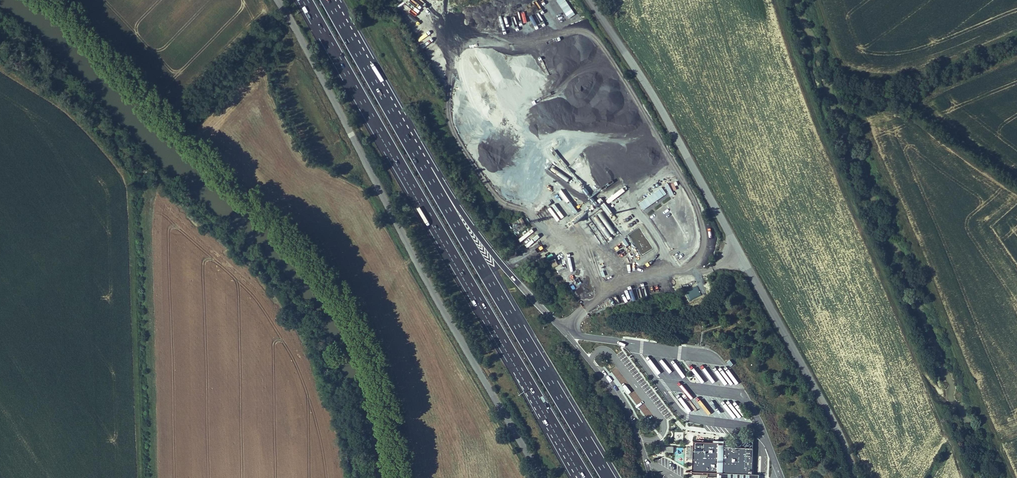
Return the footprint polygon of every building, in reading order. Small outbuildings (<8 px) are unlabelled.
[(494,5),(486,9),(489,15),(497,11),(494,5)] [(575,16),(573,8),(561,11),(563,19),(575,16)] [(515,233),(527,228),(523,219),(511,224),(515,233)] [(686,366),(698,381),(702,378),(690,363),(686,366)] [(618,366),(612,369),(628,396),(634,393),(618,366)] [(709,366),(706,368),(718,384),(721,382),(709,366)] [(729,371),(726,373),(737,386),(740,384),(729,371)] [(676,397),(686,414),(691,411),(680,394),(676,397)] [(719,402),(716,404),(726,417),(729,415),(719,402)] [(733,406),(730,408),(740,421),(743,419),(733,406)] [(703,451),(693,451),(692,471),(719,472),(752,473),(752,448),(723,447),(723,443),(718,443),(718,442),(703,441),(703,451)] [(567,455),(564,457),(573,472),(576,470),(567,455)] [(663,465),(665,459),(659,456),(657,463),(663,465)]
